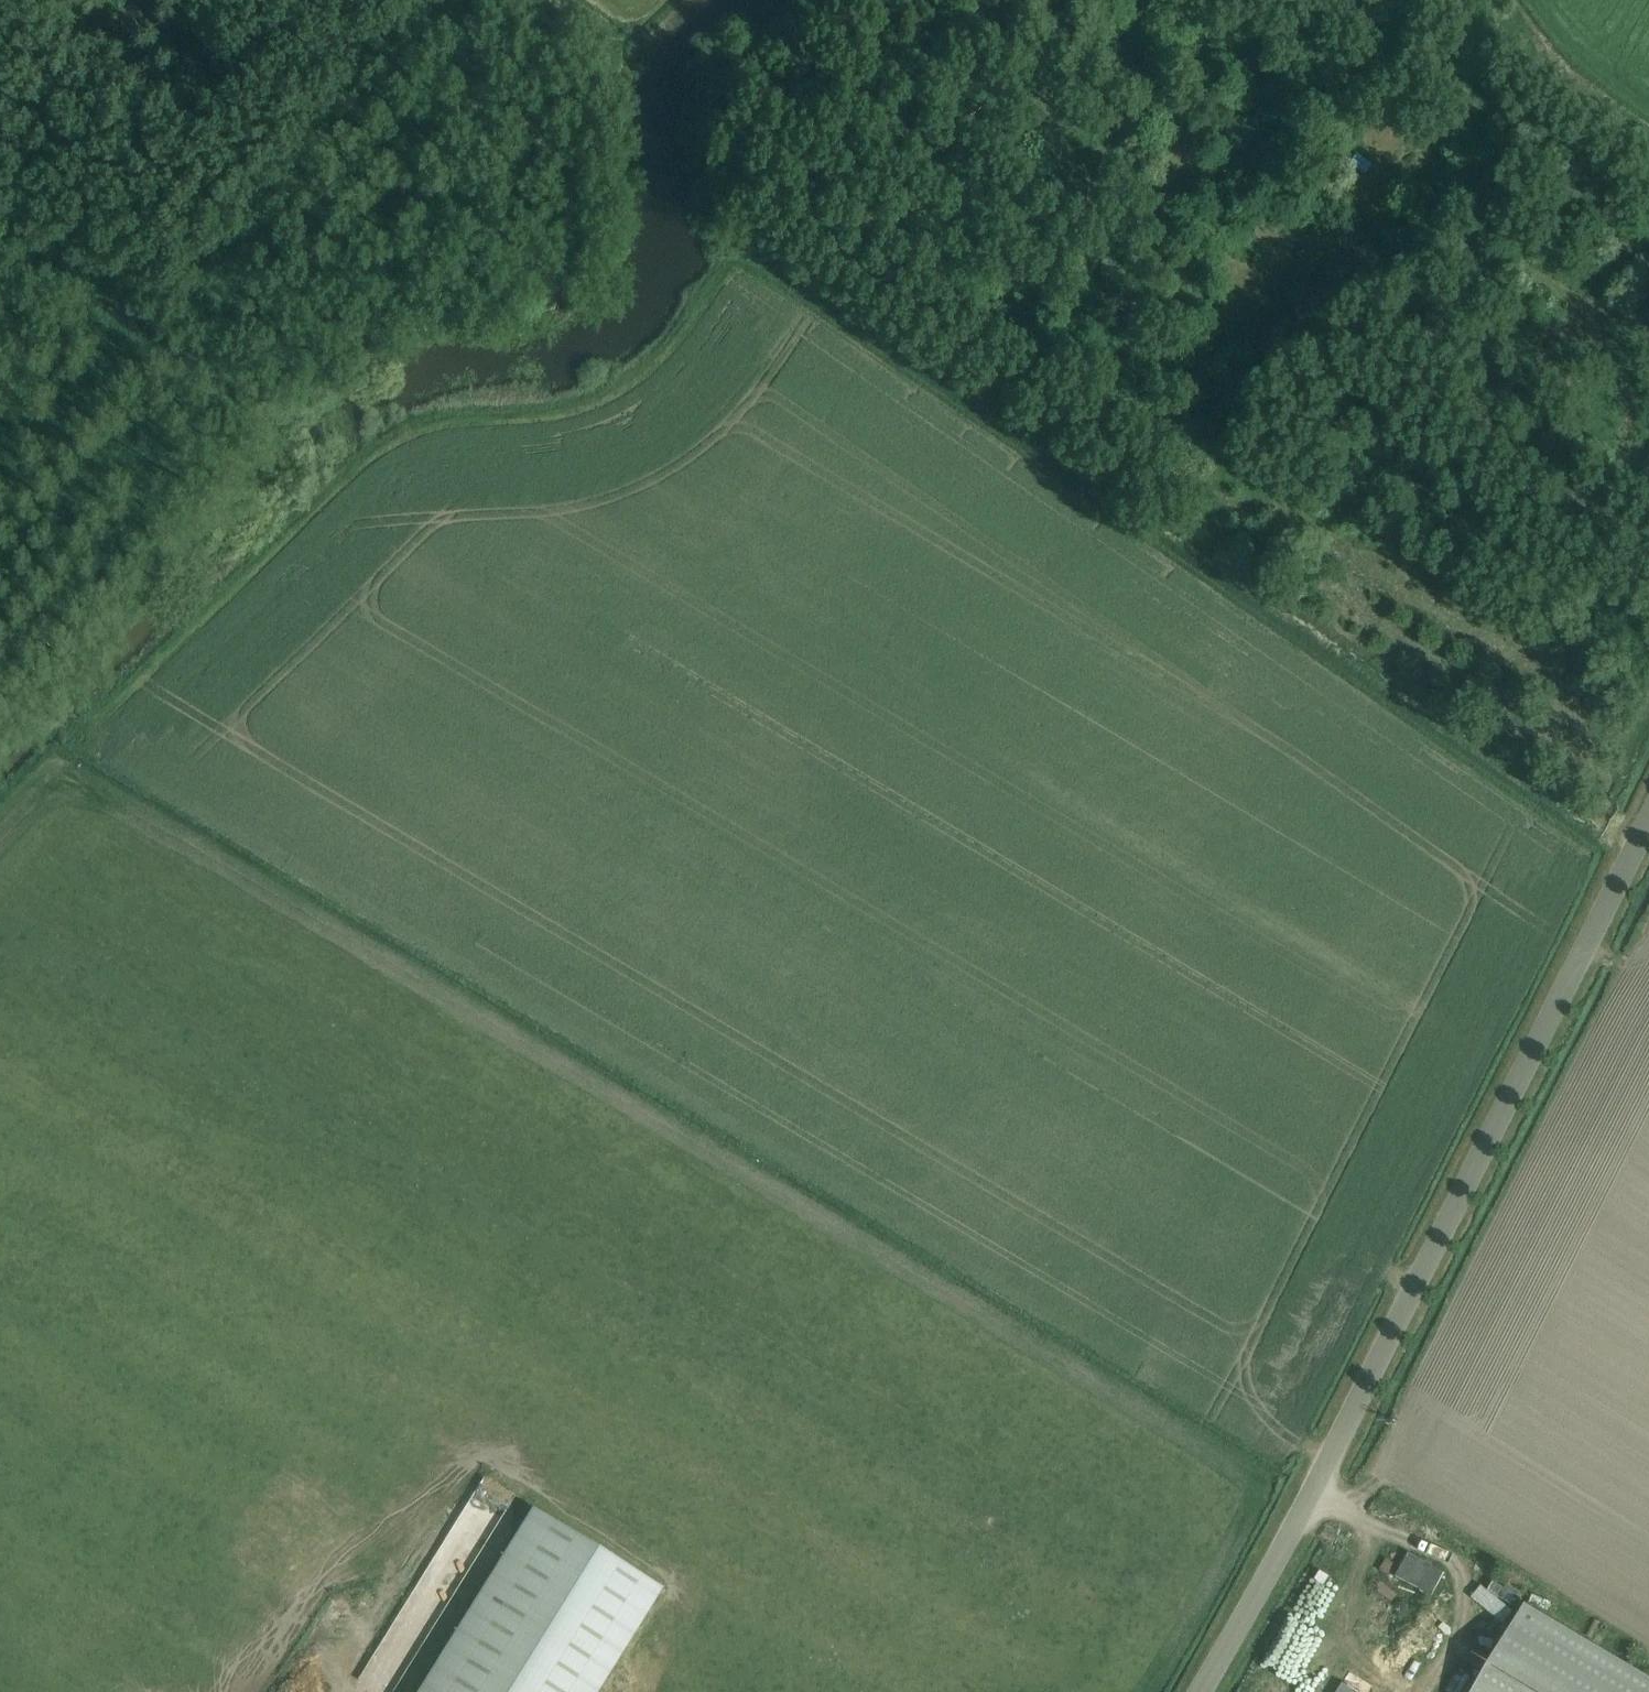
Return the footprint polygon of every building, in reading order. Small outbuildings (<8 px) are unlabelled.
[(1361,149),(1354,163),(1380,176),(1387,163),(1361,149)] [(599,1690),(662,1589),(662,1588),(533,1508),(419,1691),(598,1691),(599,1690)] [(1509,1618),(1523,1592),(1496,1578),(1482,1604),(1509,1618)] [(1473,1691),(1648,1691),(1648,1678),(1526,1605),(1473,1691)] [(1373,1685),(1350,1670),(1337,1691),(1369,1691),(1373,1685)] [(1337,1688),(1320,1676),(1310,1690),(1314,1691),(1335,1691),(1337,1688)]
